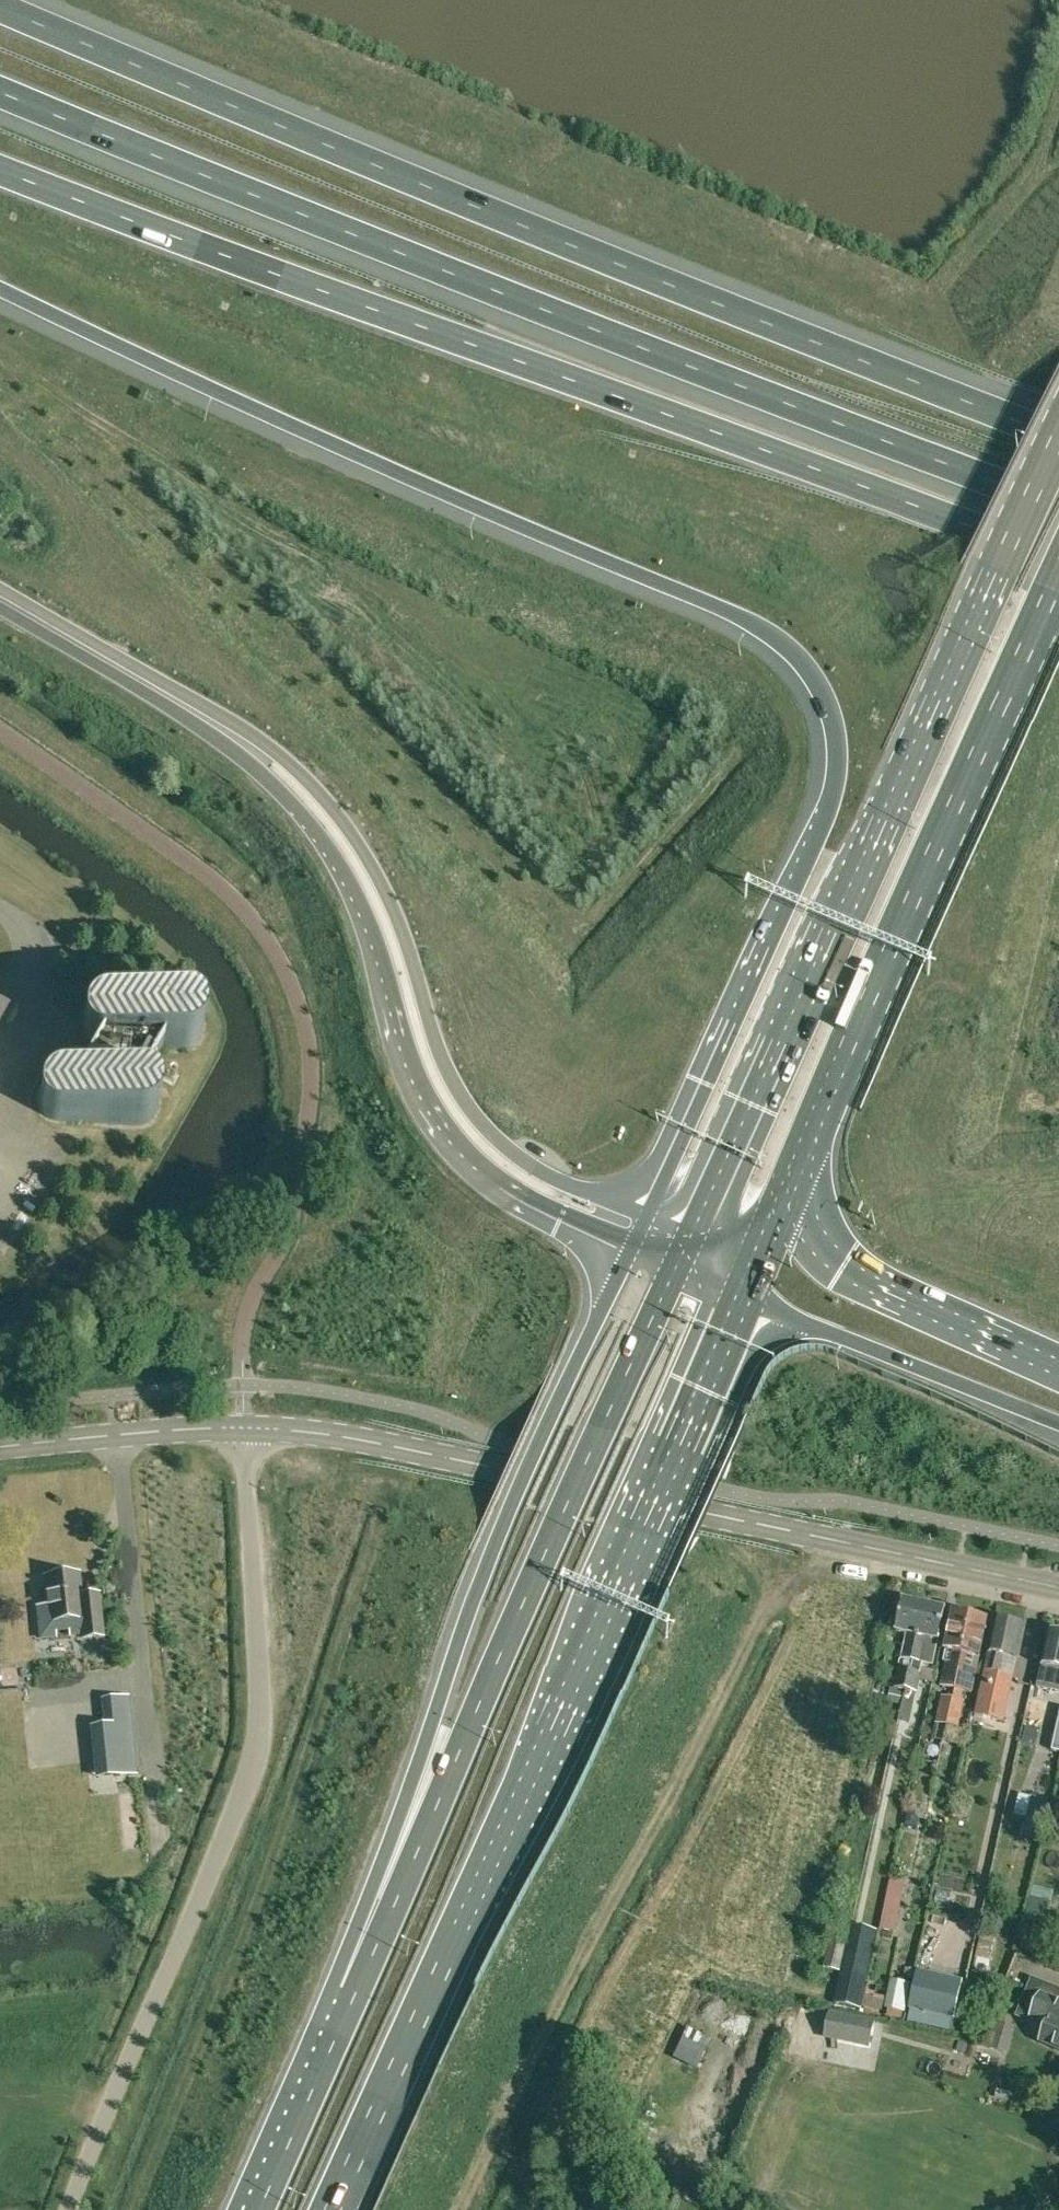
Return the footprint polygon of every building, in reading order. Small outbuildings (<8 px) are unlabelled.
[(83,1074),(79,1081),(60,1080),(57,1080),(54,1081),(51,1082),(48,1083),(45,1085),(43,1088),(41,1091),(40,1094),(39,1097),(39,1100),(39,1103),(40,1107),(40,1108),(42,1111),(44,1114),(46,1116),(49,1118),(52,1119),(55,1120),(58,1121),(137,1126),(140,1126),(143,1125),(146,1124),(149,1122),(152,1120),(154,1117),(156,1114),(157,1111),(158,1108),(158,1105),(158,1101),(157,1098),(156,1095),(154,1092),(152,1090),(149,1088),(146,1086),(143,1085),(141,1085),(162,1048),(181,1049),(185,1049),(188,1049),(191,1048),(194,1046),(196,1044),(199,1041),(200,1039),(202,1036),(202,1032),(203,1029),(202,1026),(202,1022),(200,1019),(198,1017),(196,1014),(194,1012),(191,1010),(188,1009),(184,1009),(104,1004),(101,1004),(98,1004),(95,1006),(92,1007),(89,1009),(87,1012),(85,1014),(84,1018),(83,1021),(83,1024),(83,1027),(84,1030),(85,1033),(87,1036),(89,1039),(92,1041),(95,1042),(98,1043),(101,1044),(97,1051),(83,1074)] [(99,1610),(99,1606),(97,1595),(80,1597),(78,1574),(45,1578),(48,1605),(36,1606),(39,1641),(57,1639),(57,1633),(68,1631),(69,1637),(77,1636),(85,1635),(102,1633),(99,1610)] [(912,1661),(924,1604),(903,1600),(899,1616),(888,1613),(884,1629),(896,1631),(908,1634),(902,1659),(903,1659),(912,1661)] [(938,1641),(945,1609),(924,1604),(912,1661),(909,1671),(905,1689),(917,1692),(921,1673),(918,1673),(920,1663),(923,1663),(929,1639),(938,1641)] [(946,1651),(944,1664),(950,1665),(948,1675),(946,1674),(943,1688),(955,1690),(971,1618),(968,1617),(966,1614),(960,1613),(957,1615),(954,1614),(946,1651)] [(979,1658),(981,1658),(988,1621),(985,1620),(983,1617),(977,1616),(974,1618),(971,1618),(955,1690),(972,1694),(979,1658)] [(984,1673),(975,1716),(1004,1722),(1013,1680),(1001,1677),(1005,1656),(1017,1659),(1024,1626),(998,1620),(986,1674),(984,1673)] [(1038,1686),(1053,1689),(1058,1691),(1058,1634),(1050,1632),(1042,1665),(1043,1665),(1038,1686)] [(899,1668),(895,1687),(905,1689),(909,1671),(901,1669),(899,1668)] [(904,1691),(891,1689),(888,1702),(901,1704),(904,1691)] [(932,1739),(943,1741),(953,1698),(941,1695),(932,1739)] [(953,1698),(948,1724),(959,1726),(964,1700),(953,1698)] [(93,1727),(96,1761),(98,1778),(117,1776),(135,1774),(130,1723),(104,1726),(93,1727)] [(915,1813),(908,1812),(905,1825),(918,1827),(919,1820),(915,1813)] [(881,1929),(895,1931),(906,1883),(891,1880),(881,1929)] [(1025,1919),(1046,1925),(1053,1901),(1031,1895),(1025,1919)] [(972,1972),(987,1974),(995,1938),(981,1935),(972,1972)] [(824,1967),(842,1971),(847,1943),(830,1940),(824,1967)] [(874,1948),(849,1942),(835,2003),(861,2009),(874,1948)] [(963,1980),(917,1970),(908,2009),(910,2010),(907,2022),(950,2031),(953,2019),(954,2020),(963,1980)] [(1053,2049),(1058,2051),(1058,2001),(1058,1998),(1058,1989),(1033,1979),(1016,2017),(1044,2028),(1038,2043),(1053,2049)] [(911,1983),(909,1983),(890,1980),(885,2009),(905,2013),(911,1983)] [(886,1998),(876,1996),(879,1984),(869,1981),(866,1993),(862,2006),(883,2010),(886,1998)] [(875,2022),(829,2012),(824,2037),(869,2047),(875,2022)] [(688,2028),(684,2038),(707,2049),(711,2040),(688,2028)]
